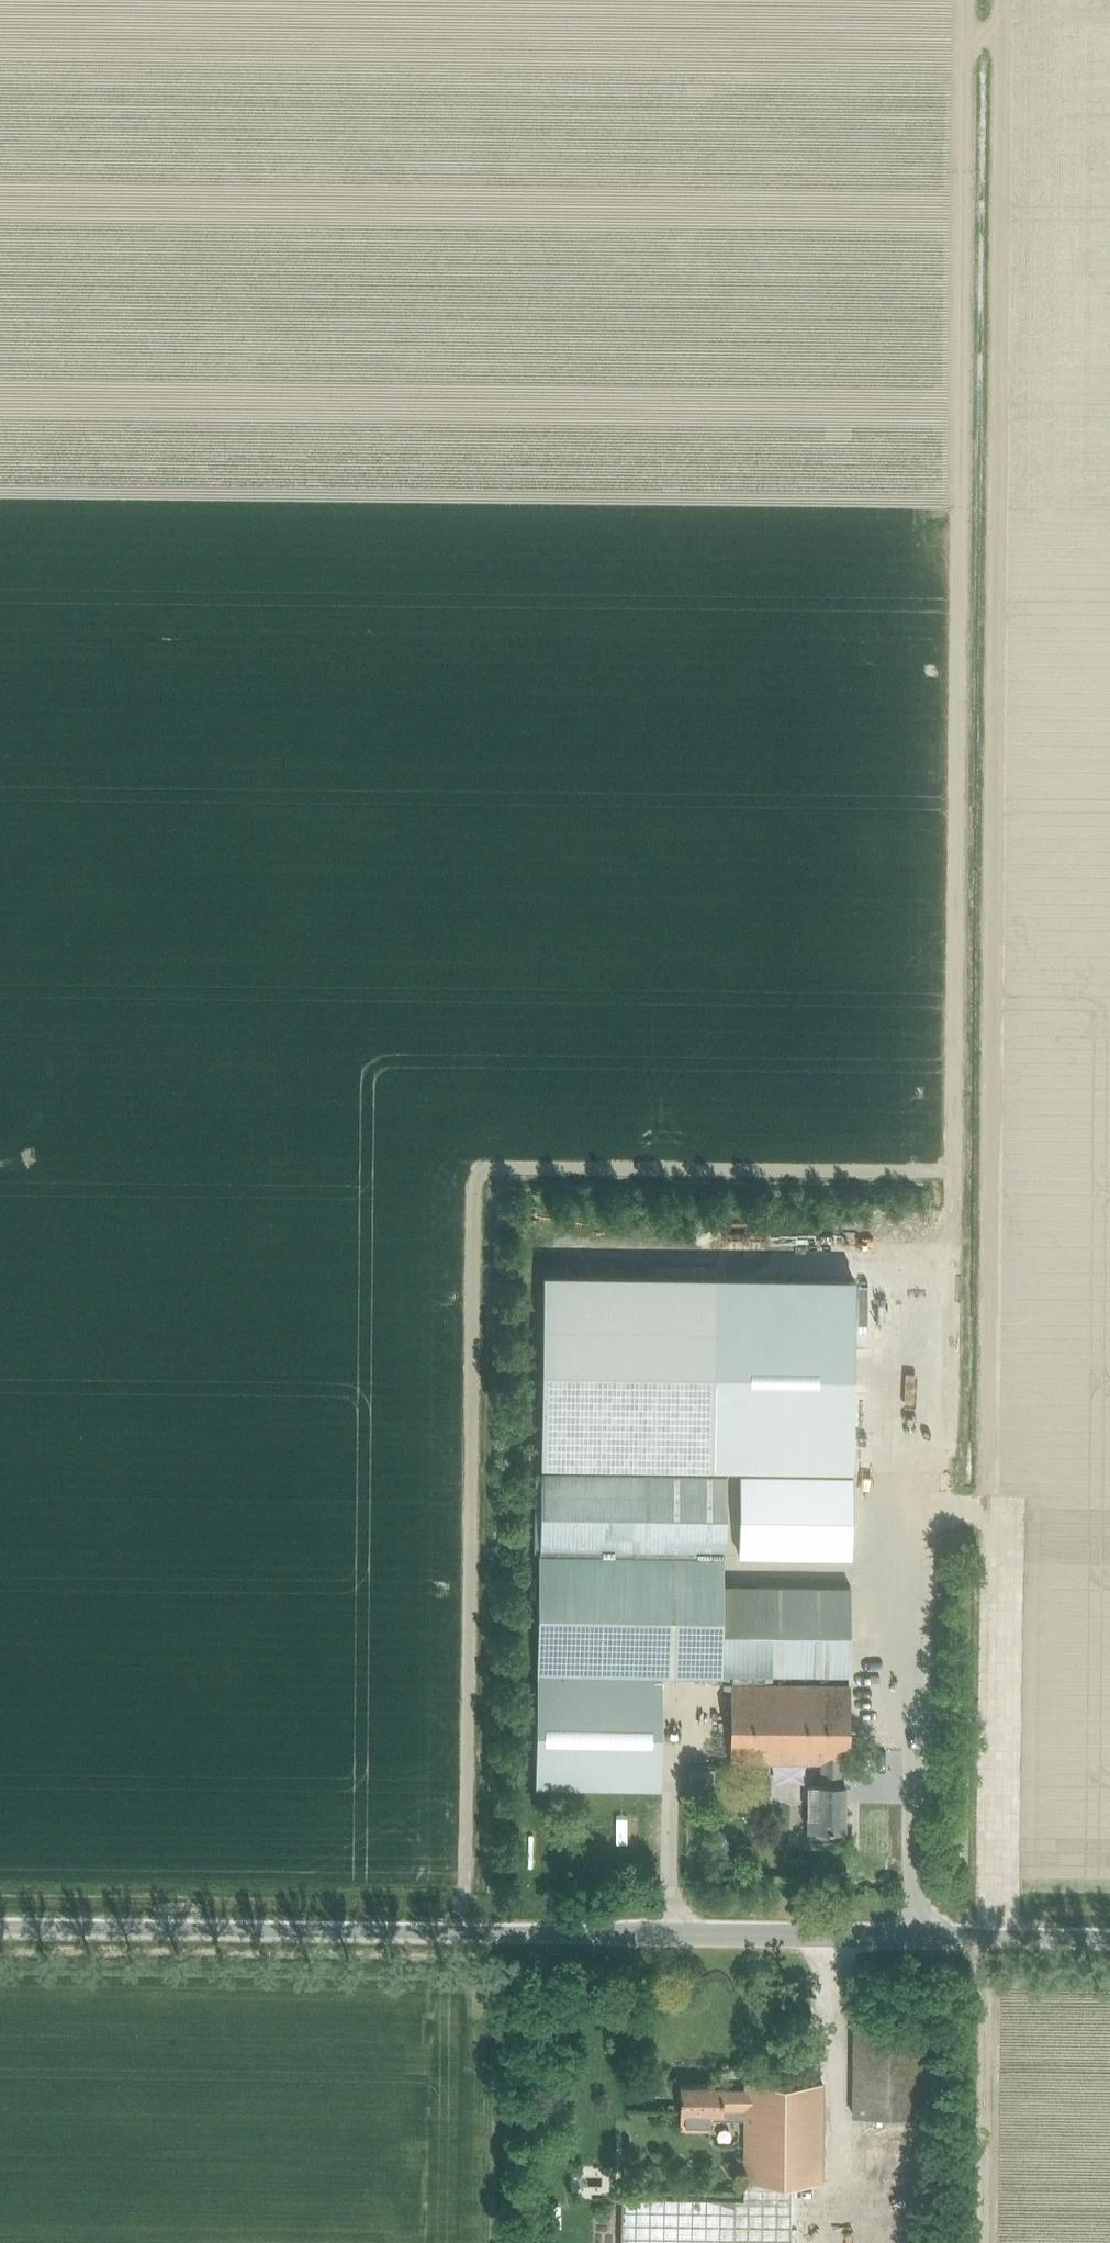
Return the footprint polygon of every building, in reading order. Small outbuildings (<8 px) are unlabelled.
[(542,1275),(539,1459),(852,1464),(855,1280),(542,1275)] [(661,1674),(848,1676),(849,1587),(725,1586),(726,1475),(534,1473),(533,1553),(539,1553),(536,1786),(660,1788),(661,1674)] [(852,1557),(853,1475),(740,1474),(739,1556),(852,1557)] [(731,1685),(730,1763),(821,1764),(820,1785),(808,1785),(807,1841),(833,1841),(833,1830),(844,1830),(845,1787),(846,1787),(846,1764),(847,1764),(848,1686),(731,1685)] [(926,2029),(853,2028),(852,2116),(925,2117),(926,2029)] [(822,2084),(744,2083),(744,2090),(722,2090),(722,2086),(680,2086),(679,2130),(709,2130),(709,2120),(744,2121),(743,2199),(620,2197),(620,2242),(790,2242),(791,2182),(821,2182),(822,2084)]
